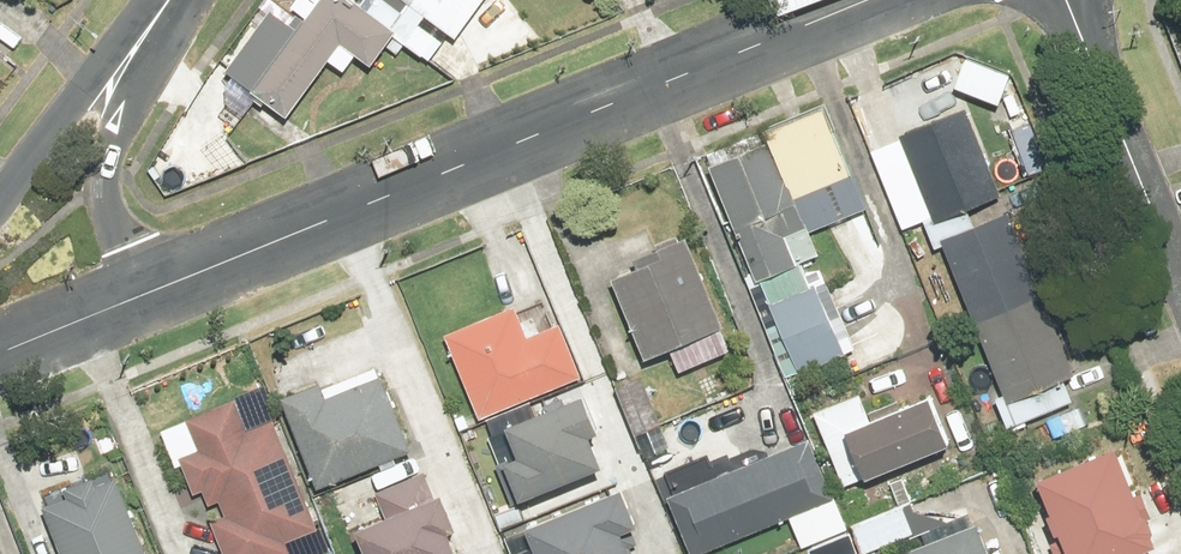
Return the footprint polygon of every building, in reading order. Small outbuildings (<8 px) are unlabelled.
[(265,13),(220,77),(283,121),(334,47),(364,68),(386,37),(416,58),(432,35),(382,0),(359,0),(355,6),(347,0),(316,0),(293,33),(265,13)] [(453,41),(482,0),(396,0),(453,41)] [(756,283),(798,265),(816,258),(793,203),(844,182),(816,115),(760,139),(762,144),(702,169),(751,285),(756,283)] [(942,122),(875,150),(893,192),(913,184),(928,220),(975,200),(942,122)] [(966,215),(924,232),(933,254),(940,251),(999,397),(992,400),(1004,430),(1069,403),(1062,384),(1070,380),(1003,215),(971,227),(966,215)] [(651,264),(606,285),(642,363),(662,353),(673,377),(728,352),(678,242),(647,256),(651,264)] [(798,265),(756,283),(796,376),(841,357),(812,288),(808,290),(798,265)] [(510,312),(442,338),(475,421),(576,381),(555,329),(522,342),(510,312)] [(314,385),(279,400),(315,488),(405,451),(372,372),(318,394),(314,385)] [(637,379),(612,390),(643,459),(669,447),(637,379)] [(863,415),(867,424),(838,436),(857,484),(947,447),(928,399),(894,413),(890,403),(863,415)] [(589,437),(575,401),(499,432),(512,463),(497,469),(512,506),(594,472),(581,441),(589,437)] [(270,424),(244,435),(232,406),(187,424),(198,452),(175,461),(190,498),(201,494),(206,507),(217,503),(223,519),(209,525),(221,553),(286,553),(282,543),(313,531),(270,424)] [(673,497),(662,501),(684,553),(702,553),(829,502),(805,443),(710,482),(703,464),(666,479),(673,497)] [(1151,551),(1139,523),(1148,519),(1137,494),(1126,498),(1107,453),(1031,486),(1045,519),(1032,525),(1045,553),(1143,553),(1151,551)] [(348,535),(356,553),(444,553),(438,538),(445,535),(416,464),(396,472),(400,483),(372,495),(382,521),(348,535)] [(896,509),(850,528),(852,532),(825,543),(830,553),(867,553),(913,535),(902,508),(910,505),(899,479),(886,485),(896,509)] [(55,553),(139,553),(111,486),(93,493),(89,483),(62,494),(66,504),(39,515),(55,553)] [(519,537),(527,553),(621,553),(614,538),(632,531),(617,495),(519,537)] [(835,526),(826,505),(795,519),(804,540),(835,526)] [(974,528),(968,530),(964,521),(938,531),(941,540),(905,553),(984,553),(974,528)]
